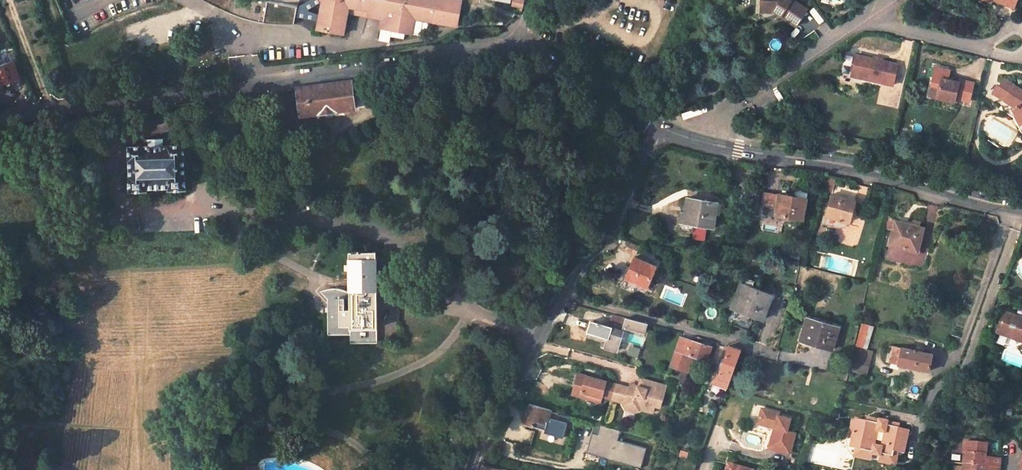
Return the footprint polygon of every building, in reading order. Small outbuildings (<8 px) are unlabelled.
[(224,8),(226,0),(209,0),(224,8)] [(295,24),(298,6),(267,0),(231,0),(230,4),(232,5),(230,11),(248,18),(262,21),(276,23),(291,24),(295,24)] [(324,1),(318,29),(344,34),(348,14),(359,16),(360,13),(366,14),(366,17),(382,21),(381,27),(414,34),(417,19),(435,23),(457,27),(462,0),(323,0),(324,1)] [(761,8),(772,9),(774,9),(774,11),(795,25),(806,8),(799,4),(798,6),(790,0),(761,0),(761,8)] [(1,64),(12,60),(10,52),(0,56),(0,61),(1,64)] [(862,77),(892,84),(897,63),(881,60),(882,58),(873,56),(873,58),(855,53),(851,69),(858,71),(862,77)] [(1,84),(19,77),(12,60),(1,64),(0,64),(0,82),(1,84)] [(932,76),(928,95),(954,101),(955,98),(962,99),(966,81),(958,79),(957,81),(947,79),(949,70),(939,68),(937,77),(932,76)] [(1003,77),(994,93),(1004,99),(999,108),(1013,116),(1021,132),(1021,131),(1021,89),(1003,77)] [(296,88),(299,115),(354,108),(351,81),(296,88)] [(972,82),(966,81),(962,99),(969,101),(972,82)] [(285,91),(278,92),(279,101),(286,100),(285,91)] [(280,106),(279,101),(278,92),(271,93),(272,107),(280,106)] [(144,140),(144,147),(128,147),(130,192),(146,191),(146,189),(170,188),(170,190),(187,190),(185,145),(168,146),(168,139),(144,140)] [(777,193),(779,181),(764,178),(761,190),(777,193)] [(836,180),(829,178),(825,193),(831,194),(832,194),(836,180)] [(786,194),(777,193),(761,190),(759,203),(775,206),(773,214),(802,218),(806,198),(792,195),(786,194)] [(854,200),(832,194),(831,194),(825,219),(845,224),(848,224),(849,222),(854,200)] [(679,227),(693,230),(694,223),(713,226),(717,202),(687,197),(685,213),(681,212),(679,227)] [(899,212),(892,206),(889,219),(896,221),(899,212)] [(927,220),(899,212),(896,221),(892,236),(920,243),(927,220)] [(637,245),(626,241),(623,249),(633,254),(637,245)] [(376,250),(348,250),(348,289),(331,290),(328,290),(323,292),(329,299),(329,305),(327,305),(327,332),(350,332),(350,339),(377,339),(376,271),(376,263),(376,250)] [(654,265),(632,256),(624,277),(646,286),(654,265)] [(376,263),(376,271),(389,271),(389,263),(376,263)] [(773,291),(741,281),(727,321),(749,329),(755,312),(756,309),(766,312),(773,291)] [(786,287),(784,294),(792,296),(795,289),(786,287)] [(612,313),(610,322),(625,326),(627,317),(612,313)] [(1015,345),(1021,342),(1021,319),(1017,321),(1016,318),(1004,314),(997,334),(1007,338),(1011,337),(1015,345)] [(648,323),(627,317),(625,326),(624,327),(645,333),(648,323)] [(838,326),(807,318),(801,339),(833,348),(838,326)] [(623,331),(591,321),(589,328),(588,332),(608,338),(606,346),(617,350),(623,331)] [(863,325),(858,348),(864,349),(869,327),(863,325)] [(712,346),(681,337),(673,365),(691,371),(693,363),(691,361),(693,355),(707,359),(712,346)] [(924,348),(917,347),(917,350),(903,347),(903,348),(891,345),(887,362),(930,371),(934,354),(924,352),(924,348)] [(639,349),(628,346),(626,355),(636,358),(639,349)] [(729,346),(719,375),(730,379),(741,350),(729,346)] [(858,348),(856,347),(853,363),(854,363),(852,373),(863,375),(869,351),(864,349),(858,348)] [(608,383),(580,375),(574,396),(602,404),(604,398),(608,383)] [(730,379),(719,375),(717,375),(715,384),(727,388),(730,379)] [(618,385),(613,401),(625,404),(624,405),(627,410),(639,413),(643,411),(655,414),(657,407),(662,409),(669,387),(643,380),(641,387),(639,387),(638,391),(618,385)] [(618,385),(608,383),(604,398),(613,401),(618,385)] [(542,421),(547,422),(550,410),(530,403),(524,423),(533,426),(535,419),(542,421)] [(763,408),(759,423),(775,428),(770,448),(791,453),(797,433),(788,430),(792,419),(779,416),(780,413),(763,408)] [(853,416),(852,420),(862,422),(861,427),(865,428),(867,419),(853,416)] [(535,419),(533,426),(539,428),(542,421),(535,419)] [(898,424),(884,422),(883,427),(881,426),(881,428),(878,428),(877,428),(878,425),(876,425),(876,420),(867,419),(865,428),(861,427),(862,422),(852,420),(849,432),(854,433),(853,436),(849,435),(847,445),(857,448),(858,443),(863,444),(861,450),(869,452),(872,454),(876,455),(879,454),(886,455),(887,454),(905,457),(910,431),(898,428),(898,424)] [(884,422),(876,420),(876,425),(878,425),(877,428),(878,428),(881,428),(881,426),(883,427),(884,422)] [(505,421),(501,428),(510,433),(514,426),(505,421)] [(645,447),(617,441),(619,430),(594,425),(588,455),(641,466),(645,447)] [(509,434),(500,430),(495,439),(504,444),(509,434)] [(983,441),(961,439),(960,450),(965,451),(964,463),(997,465),(998,457),(994,456),(982,455),(983,441)] [(904,463),(905,457),(887,454),(886,455),(879,454),(876,455),(872,454),(869,452),(861,450),(863,444),(858,443),(857,448),(847,445),(846,452),(860,455),(860,457),(885,462),(886,460),(904,463)]
